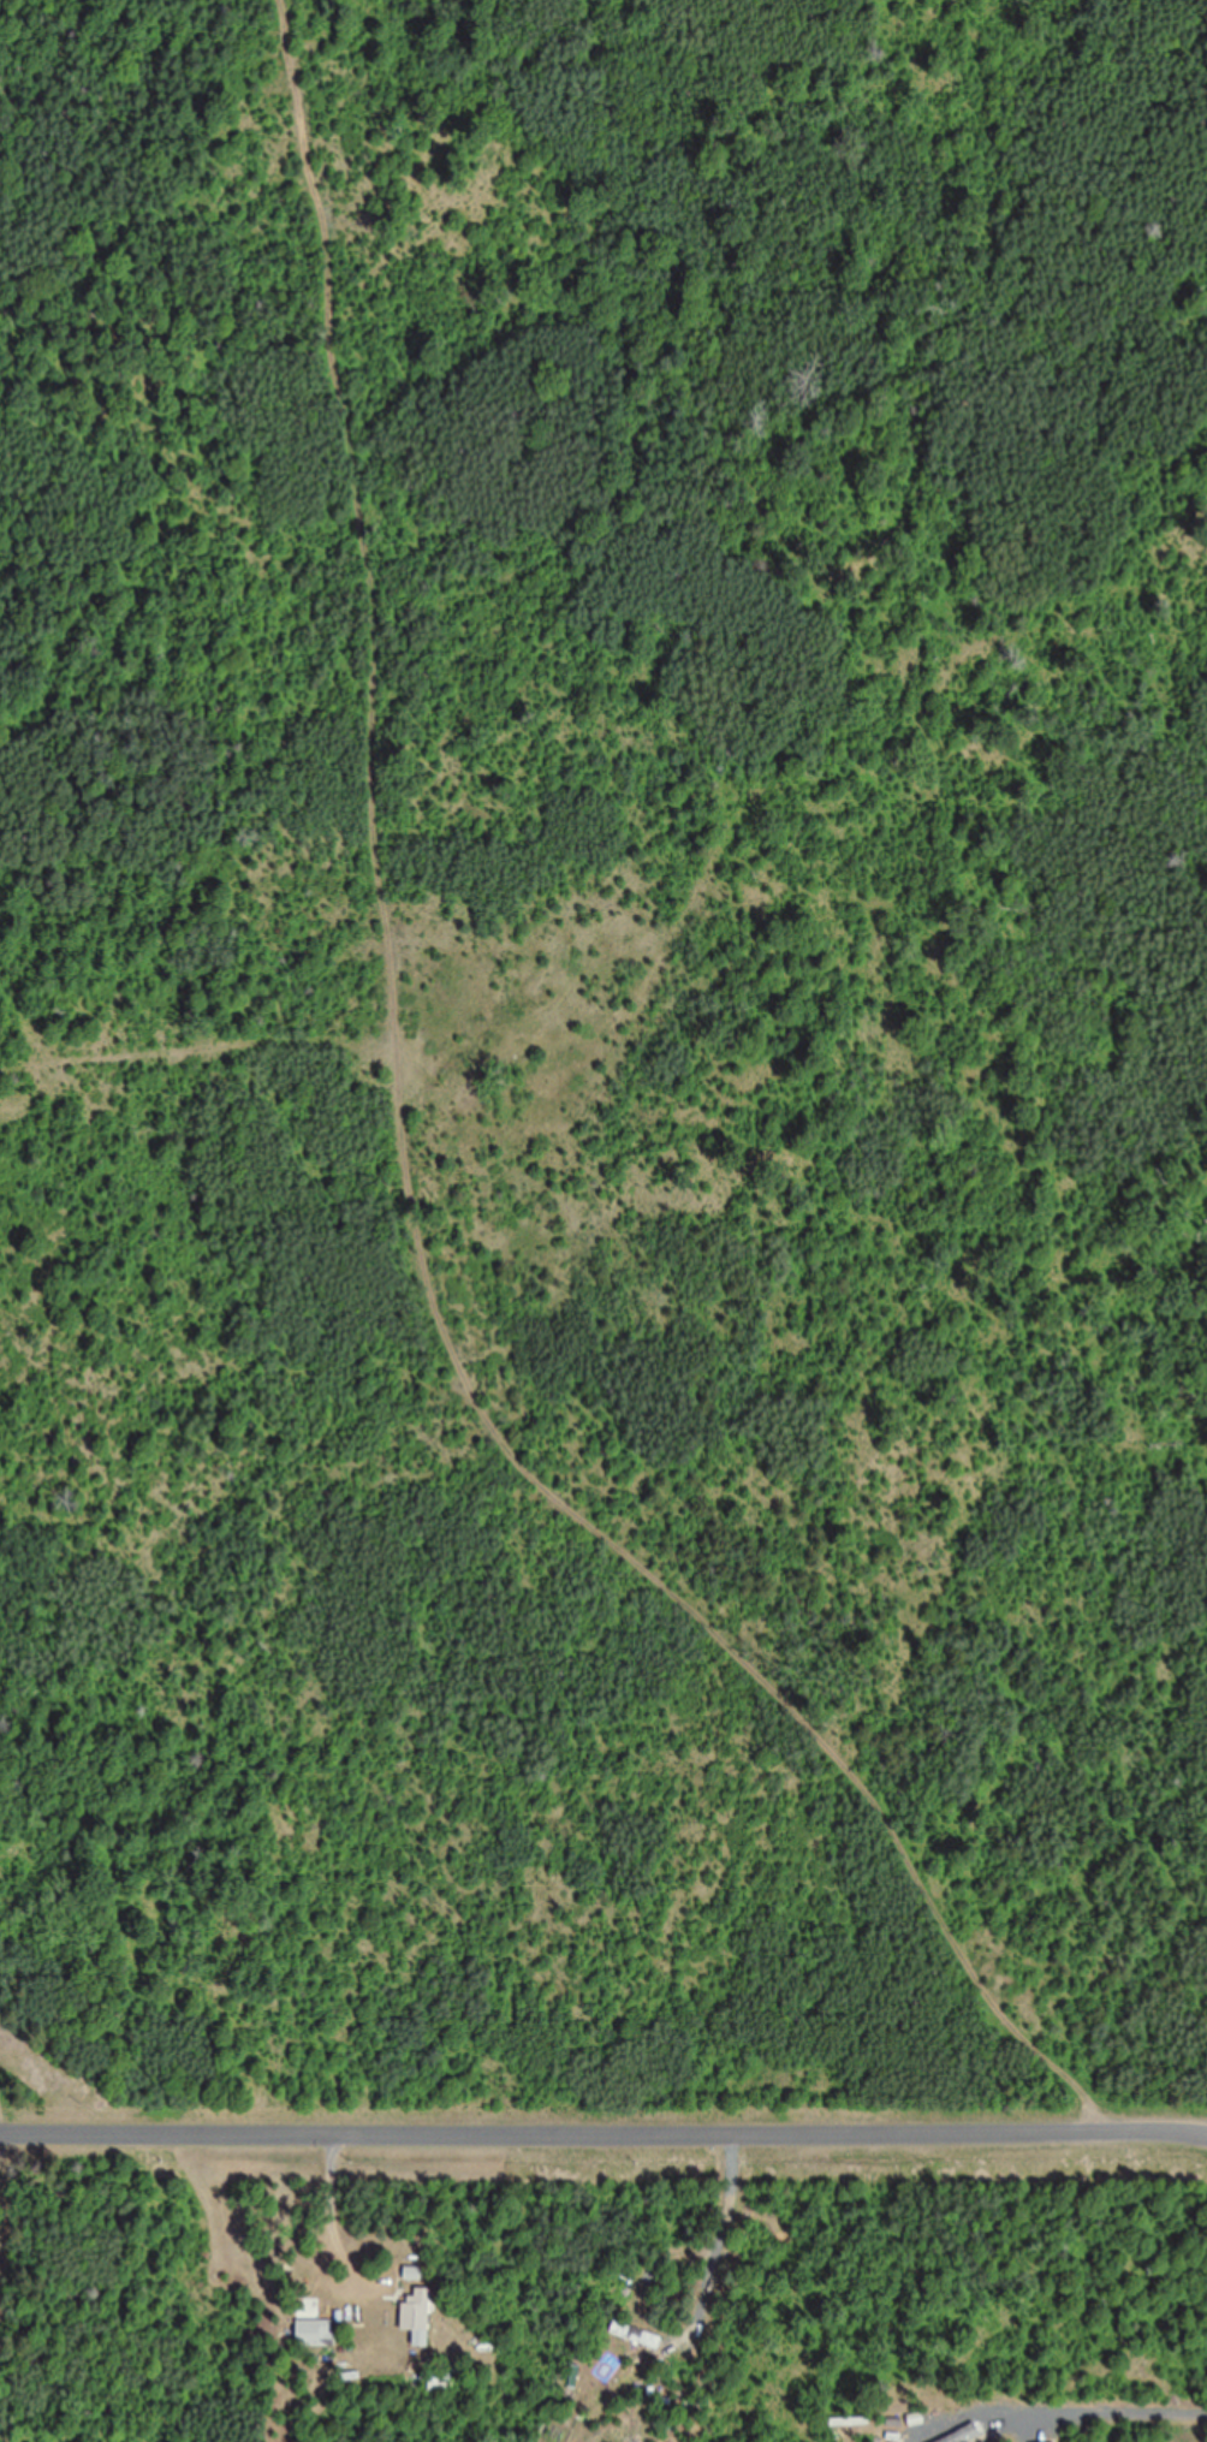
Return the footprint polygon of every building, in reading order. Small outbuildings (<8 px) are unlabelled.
[(403,2330),(416,2330),(416,2346),(431,2346),(431,2287),(417,2287),(417,2299),(403,2299),(403,2330)] [(972,2440),(985,2434),(980,2422),(935,2441),(973,2441),(972,2440)]
